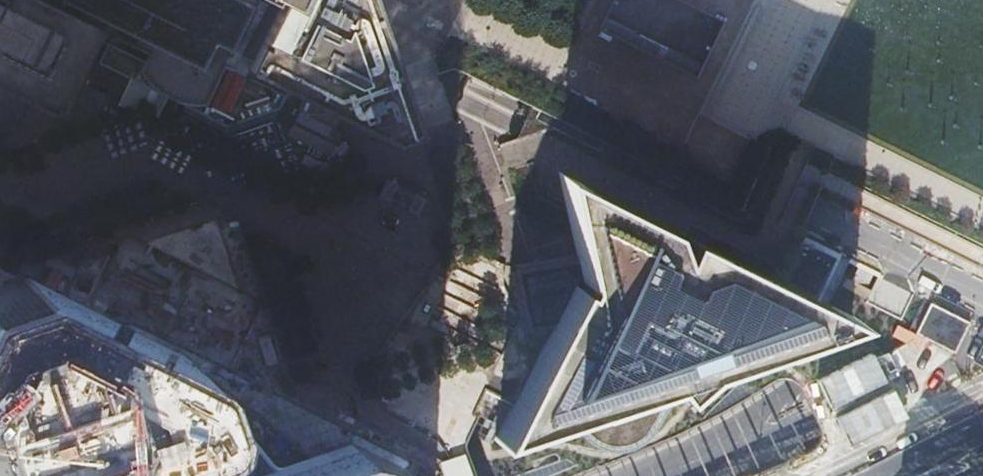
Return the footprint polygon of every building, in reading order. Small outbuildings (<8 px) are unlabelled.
[(12,79),(43,93),(45,88),(50,91),(78,28),(86,10),(101,17),(93,34),(84,53),(171,93),(217,114),(263,98),(264,97),(274,78),(290,86),(307,95),(308,94),(339,109),(380,128),(407,119),(391,74),(365,0),(0,0),(0,73),(12,79)] [(86,10),(78,28),(93,34),(101,17),(86,10)] [(308,94),(290,86),(285,97),(292,102),(298,101),(304,99),(307,95),(308,94)] [(217,114),(171,93),(167,102),(217,125),(258,111),(263,98),(217,114)] [(760,263),(563,164),(583,258),(591,300),(586,312),(566,302),(561,312),(514,407),(501,434),(569,410),(573,421),(577,430),(582,437),(591,443),(600,447),(610,449),(619,449),(627,446),(634,443),(641,438),(648,433),(652,426),(657,416),(663,402),(670,392),(679,384),(689,376),(703,367),(718,360),(858,314),(760,263)] [(374,192),(392,201),(403,206),(412,188),(401,182),(383,173),(371,167),(362,186),(374,192)] [(384,170),(383,173),(401,182),(402,179),(384,170)] [(530,297),(561,312),(566,302),(586,312),(591,300),(583,258),(554,245),(530,297)] [(195,351),(50,278),(37,276),(0,287),(0,475),(232,475),(202,360),(195,351)] [(408,472),(405,463),(370,444),(354,438),(344,437),(233,475),(409,475),(408,472)]
